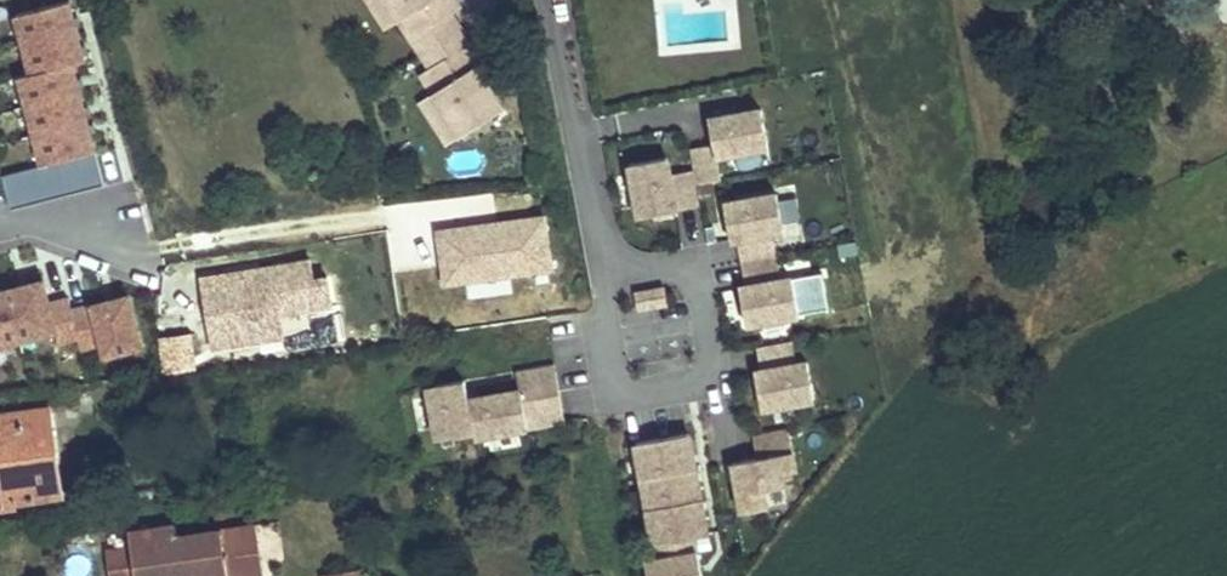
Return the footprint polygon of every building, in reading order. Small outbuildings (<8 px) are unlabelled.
[(399,21),(386,0),(368,0),(387,29),(399,21)] [(461,8),(456,0),(386,0),(419,52),(459,28),(450,15),(461,8)] [(84,61),(69,1),(16,15),(31,74),(20,77),(43,165),(2,175),(11,209),(104,185),(73,64),(84,61)] [(481,63),(459,28),(419,52),(429,68),(420,74),(432,94),(460,137),(504,109),(490,86),(489,85),(482,89),(470,70),(481,63)] [(470,70),(482,89),(489,85),(490,86),(494,83),(481,63),(470,70)] [(460,137),(432,94),(421,101),(449,145),(460,137)] [(767,147),(760,110),(708,120),(712,145),(689,149),(693,171),(696,185),(720,180),(716,156),(767,147)] [(700,206),(696,185),(693,171),(669,175),(666,158),(629,165),(639,217),(700,206)] [(784,231),(778,194),(723,204),(730,241),(738,240),(742,263),(778,256),(773,233),(784,231)] [(438,235),(445,283),(552,269),(544,216),(495,223),(496,227),(486,229),(486,224),(462,227),(459,232),(438,235)] [(800,315),(793,278),(782,280),(778,256),(742,263),(747,287),(741,288),(747,325),(800,315)] [(310,259),(258,268),(261,283),(255,284),(203,292),(212,347),(262,339),(258,316),(279,313),(331,304),(327,276),(313,278),(310,259)] [(43,280),(7,289),(21,340),(55,331),(58,343),(78,338),(71,310),(69,298),(50,303),(43,280)] [(21,340),(7,289),(0,291),(0,346),(21,340)] [(667,304),(664,289),(634,294),(637,310),(667,304)] [(142,346),(128,295),(71,310),(78,338),(81,350),(102,344),(105,356),(142,346)] [(282,336),(279,313),(258,316),(262,339),(282,336)] [(814,399),(807,363),(796,365),(791,341),(756,347),(760,371),(754,373),(761,409),(814,399)] [(559,392),(555,374),(517,381),(519,391),(521,399),(559,392)] [(474,434),(468,401),(464,381),(427,388),(437,441),(474,434)] [(117,397),(115,385),(95,388),(97,401),(117,397)] [(540,416),(563,412),(559,392),(521,399),(519,391),(468,401),(474,434),(475,439),(542,426),(540,416)] [(69,407),(66,393),(0,403),(0,406),(1,414),(49,407),(49,410),(69,407)] [(117,397),(97,401),(98,407),(118,403),(117,397)] [(1,414),(7,455),(0,456),(0,472),(9,471),(13,501),(61,494),(49,410),(49,407),(1,414)] [(564,422),(563,412),(540,416),(542,426),(564,422)] [(796,471),(788,428),(752,435),(756,459),(732,464),(743,524),(757,521),(756,510),(766,508),(763,491),(783,487),(781,474),(796,471)] [(688,434),(635,444),(654,545),(655,544),(658,560),(645,562),(647,575),(701,575),(697,553),(695,553),(692,537),(706,535),(688,434)] [(9,471),(0,472),(0,503),(13,501),(9,471)] [(256,526),(177,538),(175,525),(130,532),(132,547),(106,551),(110,575),(160,575),(159,570),(181,566),(182,575),(198,575),(204,575),(264,575),(256,526)] [(181,566),(159,570),(160,575),(182,575),(181,566)]
